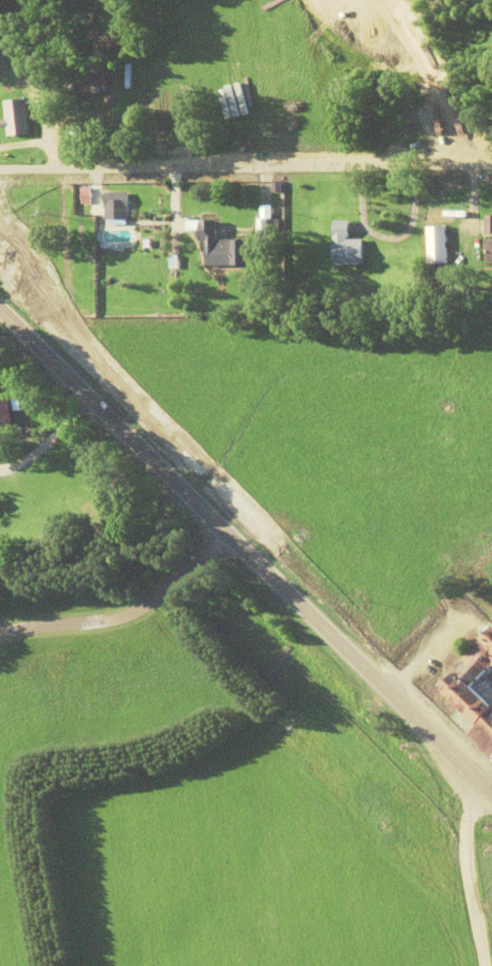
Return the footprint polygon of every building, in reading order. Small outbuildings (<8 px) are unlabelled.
[(110,82),(100,63),(65,81),(74,99),(110,82)] [(8,99),(8,136),(30,136),(30,99),(8,99)] [(82,205),(102,205),(102,186),(82,186),(82,205)] [(106,219),(128,219),(128,194),(106,194),(106,219)] [(248,265),(248,240),(218,240),(218,220),(201,220),(202,242),(208,242),(208,266),(248,265)] [(335,222),(335,265),(364,265),(364,239),(351,239),(351,222),(335,222)] [(448,227),(428,227),(428,265),(448,265),(448,227)] [(0,425),(14,425),(14,398),(0,398),(0,417),(0,425)] [(440,688),(477,723),(465,736),(491,761),(491,705),(475,688),(491,670),(491,633),(440,688)]
